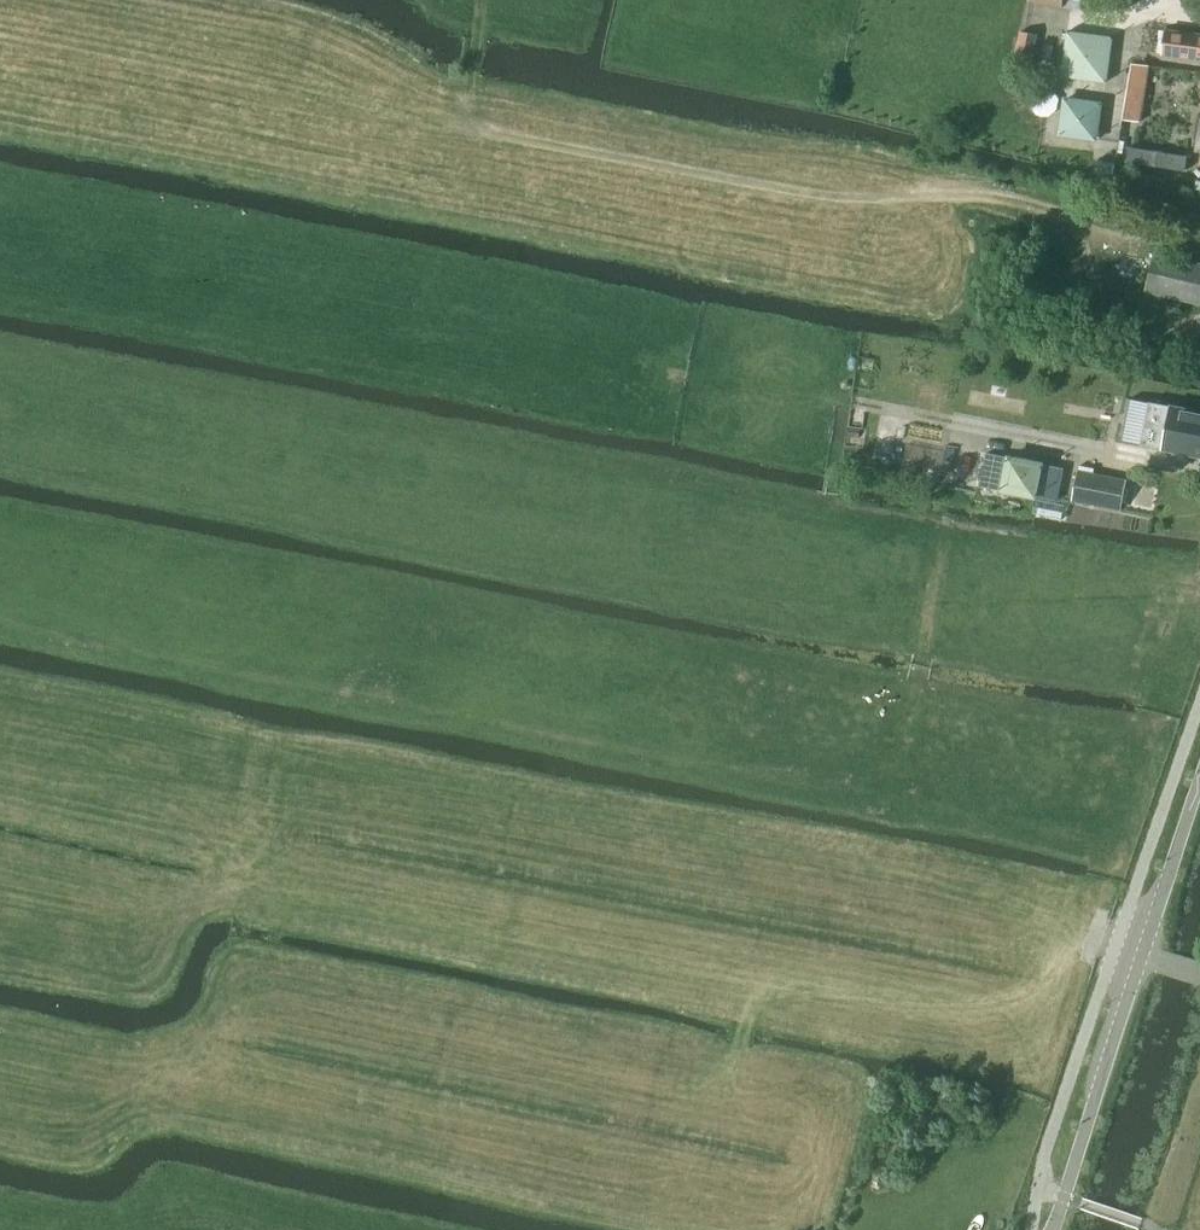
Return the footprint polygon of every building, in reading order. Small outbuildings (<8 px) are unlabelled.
[(1067,30),(1061,76),(1105,82),(1112,37),(1067,30)] [(1162,56),(1199,60),(1199,34),(1164,30),(1162,56)] [(1030,70),(1037,35),(1021,33),(1015,66),(1030,70)] [(1127,86),(1122,119),(1123,119),(1140,121),(1145,89),(1127,86)] [(1062,96),(1057,135),(1096,141),(1102,102),(1062,96)] [(1154,254),(1145,292),(1199,305),(1199,264),(1154,254)] [(1120,441),(1139,444),(1199,456),(1199,412),(1148,402),(1129,398),(1120,441)] [(986,452),(979,486),(1035,497),(1041,463),(986,452)] [(1119,510),(1124,481),(1077,473),(1072,501),(1119,510)]
